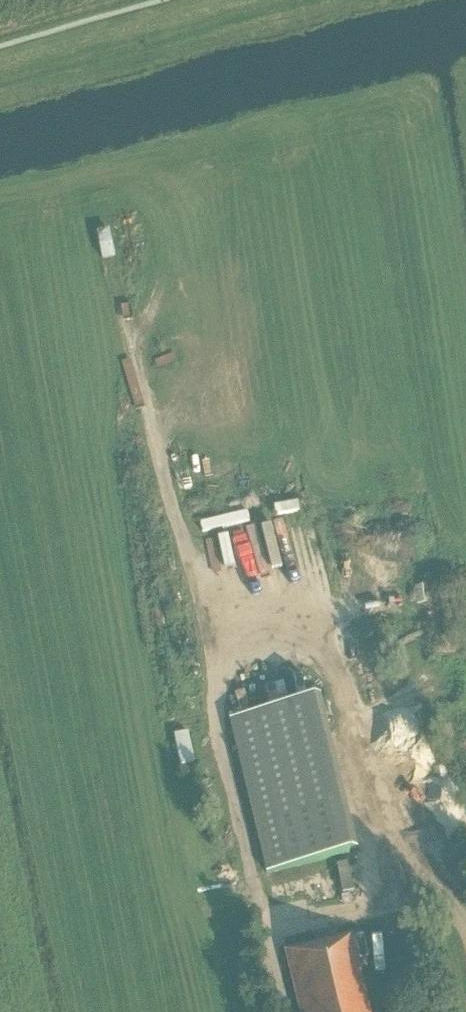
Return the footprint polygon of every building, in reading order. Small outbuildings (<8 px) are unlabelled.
[(312,699),(230,719),(266,873),(349,853),(312,699)] [(353,936),(352,933),(285,950),(300,1011),(371,1011),(358,959),(366,957),(361,934),(353,936)]
